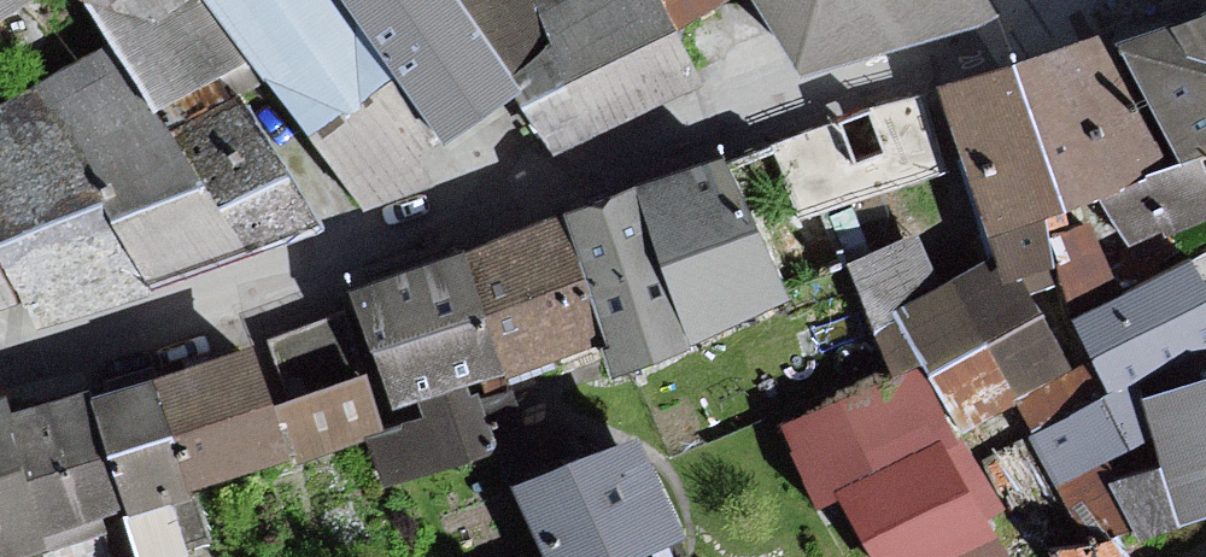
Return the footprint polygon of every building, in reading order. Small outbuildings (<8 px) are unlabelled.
[(17,0),(0,0),(0,10),(17,0)] [(255,53),(215,0),(94,0),(120,42),(161,108),(255,53)] [(398,68),(351,0),(215,0),(255,53),(313,129),(398,68)] [(398,68),(447,136),(515,89),(452,0),(351,0),(398,68)] [(670,20),(659,0),(481,0),(556,143),(566,138),(654,95),(699,73),(670,20)] [(707,0),(659,0),(670,20),(707,0)] [(806,70),(988,12),(982,0),(765,0),(806,70)] [(1181,161),(1192,156),(1205,151),(1205,18),(1133,49),(1181,161)] [(946,100),(1004,236),(1015,261),(1021,276),(1049,264),(1032,224),(1107,192),(1155,172),(1097,36),(985,84),(946,100)] [(177,139),(161,108),(120,42),(38,88),(149,282),(170,275),(240,251),(177,139)] [(913,84),(703,157),(770,304),(839,256),(861,235),(901,215),(895,191),(944,174),(913,84)] [(0,123),(0,243),(25,294),(39,324),(123,296),(151,286),(149,282),(38,88),(7,104),(12,117),(0,123)] [(314,227),(239,105),(177,139),(240,251),(286,236),(314,227)] [(1192,156),(1181,161),(1155,172),(1107,192),(1129,244),(1205,211),(1205,189),(1192,156)] [(703,157),(605,180),(659,344),(770,304),(703,157)] [(659,344),(605,180),(529,212),(572,345),(587,370),(659,344)] [(529,212),(327,284),(368,408),(472,367),(478,382),(572,345),(529,212)] [(907,307),(923,300),(939,294),(916,240),(851,268),(896,374),(930,360),(907,307)] [(25,294),(0,243),(0,303),(25,294)] [(1027,290),(1021,276),(1015,261),(939,294),(923,300),(907,307),(930,360),(933,368),(1041,323),(1027,290)] [(1102,369),(1114,398),(1141,387),(1154,381),(1191,366),(1205,359),(1205,298),(1195,271),(1081,320),(1102,369)] [(1064,377),(1041,323),(933,368),(957,422),(1021,395),(1064,377)] [(0,402),(0,492),(10,532),(258,457),(227,344),(0,402)] [(1037,431),(1114,398),(1102,369),(1067,384),(1064,377),(1021,395),(1037,431)] [(797,433),(824,490),(846,480),(939,440),(911,381),(797,433)] [(1145,410),(1157,439),(1170,469),(1121,490),(1142,538),(1205,511),(1205,384),(1150,407),(1145,410)] [(1037,431),(1058,481),(1090,467),(1157,439),(1145,410),(1150,407),(1141,387),(1114,398),(1037,431)] [(846,480),(882,556),(940,556),(945,555),(972,542),(994,532),(949,435),(939,440),(846,480)] [(484,484),(513,556),(602,556),(601,556),(661,539),(608,436),(527,459),(484,484)] [(1119,534),(1090,467),(1058,481),(1087,548),(1119,534)] [(14,547),(10,532),(0,492),(0,551),(14,547)]
